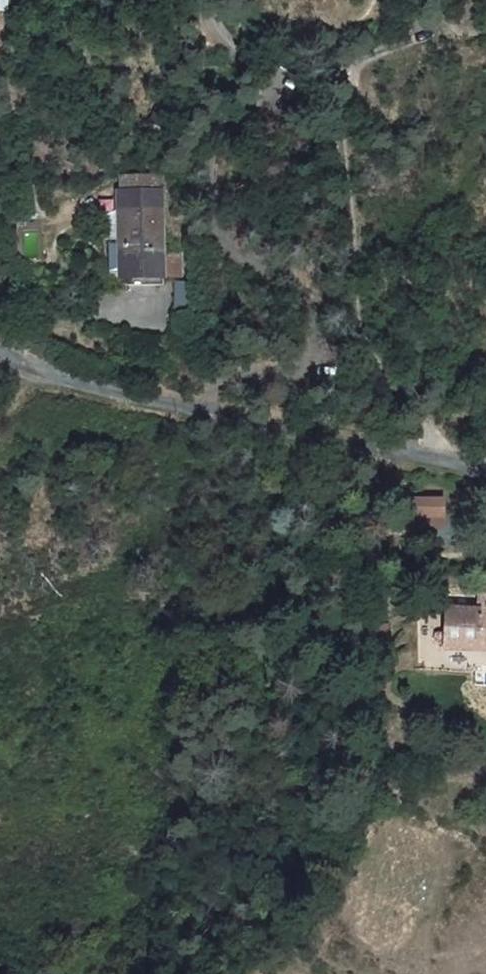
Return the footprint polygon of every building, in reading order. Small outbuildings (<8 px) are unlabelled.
[(159,218),(115,220),(116,239),(122,239),(126,301),(158,302),(162,299),(178,299),(176,276),(161,275),(159,218)] [(452,607),(451,631),(444,632),(441,634),(441,637),(442,640),(446,643),(450,645),(450,650),(484,651),(484,647),(485,648),(485,592),(485,607),(452,607)]
